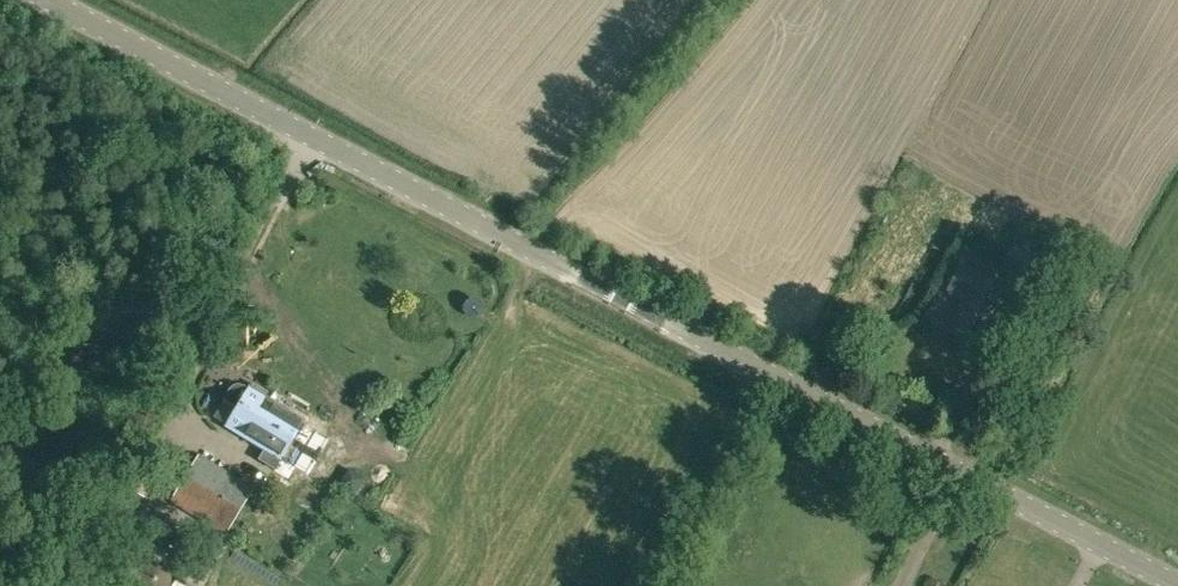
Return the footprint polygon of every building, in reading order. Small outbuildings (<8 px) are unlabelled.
[(980,341),(1004,292),(958,268),(947,291),(965,300),(951,326),(980,341)] [(264,397),(266,393),(253,385),(251,389),(248,388),(248,390),(243,387),(238,386),(233,387),(229,390),(223,400),(237,408),(226,426),(253,442),(264,423),(254,416),(265,398),(264,397)] [(304,422),(265,398),(254,416),(264,423),(253,442),(265,449),(257,462),(275,472),(280,464),(282,465),(283,462),(290,466),(301,446),(292,441),(304,422)] [(225,534),(252,489),(198,456),(171,501),(225,534)] [(348,470),(339,484),(354,494),(363,479),(348,470)] [(200,579),(214,554),(177,532),(169,548),(182,556),(177,564),(200,579)]
